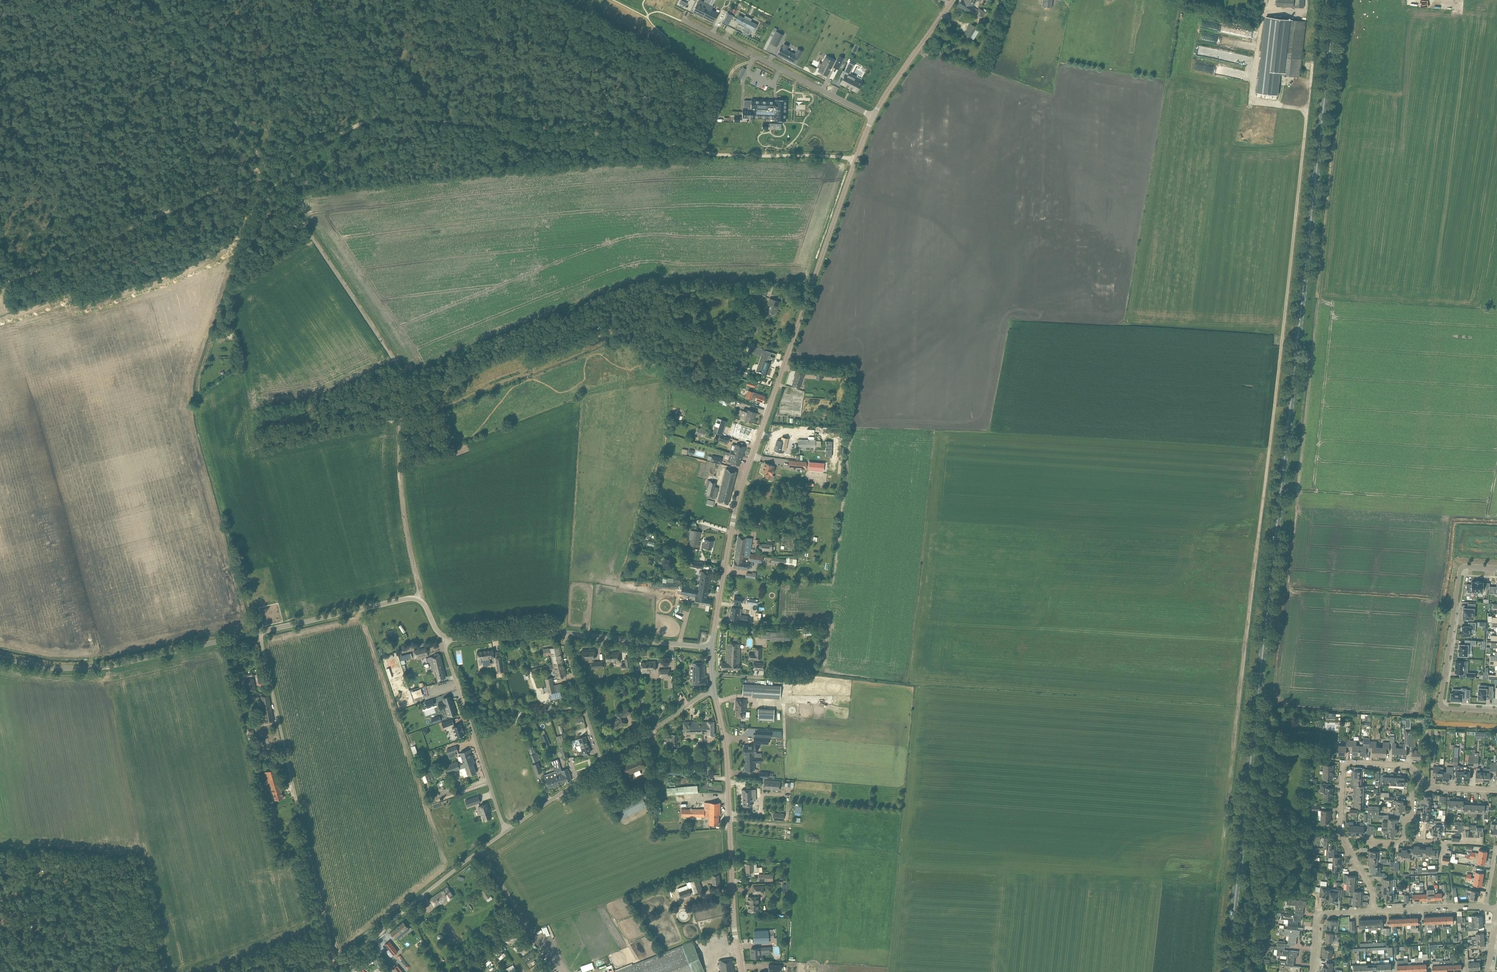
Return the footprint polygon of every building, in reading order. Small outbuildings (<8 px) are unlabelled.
[(693,11),(703,17),(709,4),(712,0),(707,0),(705,2),(704,2),(701,0),(699,0),(698,2),(697,2),(693,11)] [(958,5),(962,8),(969,13),(973,6),(964,0),(961,0),(958,5)] [(709,4),(703,17),(714,22),(718,13),(712,9),(713,6),(709,4)] [(983,17),(986,12),(979,8),(976,14),(983,17)] [(728,13),(723,22),(726,16),(731,19),(733,15),(728,13)] [(742,34),(747,36),(751,29),(754,30),(757,24),(750,21),(750,22),(743,19),(744,18),(738,15),(735,21),(746,26),(742,34)] [(1266,17),(1258,92),(1277,95),(1280,74),(1300,77),(1302,59),(1302,57),(1304,57),(1305,53),(1302,53),(1306,21),(1266,17)] [(1205,22),(1204,28),(1239,35),(1240,30),(1205,22)] [(964,34),(971,38),(977,27),(970,23),(964,34)] [(725,31),(733,34),(735,29),(728,26),(725,31)] [(776,31),(770,43),(772,44),(774,39),(778,41),(779,42),(783,34),(776,31)] [(796,52),(796,51),(794,55),(792,53),(786,51),(789,46),(784,43),(781,50),(780,49),(777,54),(781,56),(782,57),(785,58),(786,58),(789,59),(788,60),(793,62),(794,62),(795,62),(796,59),(798,60),(801,54),(796,52)] [(824,60),(822,64),(819,63),(817,67),(820,68),(818,71),(826,75),(832,64),(824,60)] [(843,70),(841,74),(844,76),(843,78),(844,78),(842,81),(843,82),(842,83),(846,85),(850,87),(851,87),(852,87),(852,88),(857,91),(860,84),(853,81),(855,78),(851,76),(857,65),(849,61),(848,63),(845,70),(844,71),(843,70)] [(744,100),(743,107),(749,107),(749,109),(743,109),(742,117),(775,118),(775,120),(785,121),(786,100),(775,100),(775,101),(773,101),(773,100),(751,99),(751,100),(744,100)] [(765,316),(767,317),(768,317),(769,318),(770,318),(769,318),(770,318),(770,317),(770,316),(771,315),(771,314),(772,313),(774,314),(776,308),(777,308),(779,302),(775,300),(770,298),(768,304),(770,305),(768,312),(767,311),(766,314),(766,315),(766,316),(765,316)] [(763,348),(749,346),(749,348),(748,350),(760,355),(760,354),(763,355),(763,356),(762,360),(759,366),(761,366),(759,371),(759,372),(767,374),(770,365),(771,362),(768,361),(771,352),(762,349),(763,348)] [(792,386),(799,388),(803,378),(804,373),(796,370),(794,376),(795,376),(792,386)] [(748,390),(746,397),(751,399),(752,397),(755,398),(755,400),(763,402),(765,396),(754,392),(748,390)] [(756,412),(751,411),(748,410),(744,408),(743,412),(747,413),(745,419),(752,422),(756,412)] [(713,426),(712,431),(721,434),(723,429),(726,421),(718,418),(716,427),(713,426)] [(754,429),(733,422),(730,434),(746,439),(750,440),(754,429)] [(729,438),(719,434),(718,440),(728,443),(729,438)] [(777,440),(774,449),(782,452),(783,449),(785,450),(788,439),(782,437),(781,442),(780,441),(777,440)] [(800,460),(800,447),(815,447),(816,440),(798,439),(798,447),(797,455),(796,455),(796,459),(800,460)] [(731,450),(731,453),(743,456),(746,447),(741,445),(736,444),(734,451),(731,450)] [(726,452),(726,454),(730,455),(728,462),(731,463),(739,465),(742,456),(743,457),(743,456),(731,453),(726,452)] [(712,455),(710,462),(721,464),(722,458),(712,455)] [(785,465),(789,465),(789,466),(794,466),(794,459),(785,459),(777,458),(777,464),(780,464),(780,460),(785,460),(785,465)] [(809,462),(809,470),(814,470),(822,471),(822,467),(821,467),(821,463),(815,462),(809,462)] [(772,475),(775,466),(766,463),(765,463),(763,466),(762,471),(767,473),(765,477),(770,479),(771,475),(772,475)] [(737,471),(732,470),(726,468),(717,501),(728,504),(737,471)] [(709,480),(706,496),(716,498),(718,488),(715,487),(716,482),(709,480)] [(770,497),(772,493),(766,492),(764,499),(755,497),(753,505),(767,508),(769,500),(768,500),(768,497),(770,497)] [(698,547),(701,532),(690,530),(689,539),(691,539),(690,545),(698,547)] [(750,553),(752,538),(743,537),(738,536),(734,560),(742,561),(743,556),(749,557),(750,553)] [(701,547),(706,548),(711,549),(713,541),(706,540),(705,543),(703,542),(701,547)] [(763,555),(750,553),(749,557),(743,556),(742,561),(734,560),(733,567),(748,569),(749,562),(748,562),(749,561),(761,563),(763,555)] [(681,593),(695,596),(694,602),(705,604),(710,605),(711,599),(706,598),(708,591),(711,573),(702,571),(698,589),(682,586),(681,593)] [(1475,581),(1472,581),(1472,584),(1467,584),(1466,590),(1467,590),(1467,592),(1477,593),(1478,581),(1475,581)] [(1481,581),(1478,581),(1477,593),(1483,593),(1483,591),(1486,591),(1486,587),(1483,587),(1484,582),(1481,581)] [(1474,614),(1475,614),(1475,603),(1468,603),(1468,608),(1463,607),(1463,610),(1463,614),(1462,614),(1462,617),(1463,617),(1463,618),(1466,618),(1467,618),(1473,618),(1474,614)] [(739,621),(747,622),(748,616),(741,615),(742,609),(739,608),(732,607),(730,618),(739,619),(739,621)] [(1461,629),(1460,634),(1461,634),(1467,635),(1467,636),(1471,637),(1471,632),(1470,632),(1471,628),(1473,628),(1476,628),(1476,622),(1468,622),(1468,625),(1465,625),(1465,626),(1461,626),(1461,629)] [(771,632),(770,640),(784,641),(784,640),(790,640),(791,633),(771,632)] [(1459,651),(1459,655),(1468,656),(1468,651),(1471,651),(1471,646),(1470,646),(1470,645),(1476,646),(1476,640),(1465,640),(1465,643),(1465,644),(1459,644),(1459,648),(1458,651),(1459,651)] [(739,659),(740,644),(728,643),(727,659),(739,659)] [(553,664),(563,662),(559,646),(550,648),(553,664)] [(748,659),(760,660),(761,648),(755,648),(755,654),(748,654),(748,659)] [(493,649),(477,651),(478,660),(482,659),(483,665),(491,664),(490,658),(494,658),(493,649)] [(589,650),(581,650),(582,660),(595,659),(594,649),(589,649),(589,650)] [(616,661),(621,661),(620,651),(612,652),(606,653),(606,662),(616,661)] [(404,659),(412,657),(410,652),(399,655),(401,664),(405,663),(404,659)] [(430,657),(428,657),(430,661),(431,661),(432,665),(431,666),(432,671),(434,670),(435,670),(437,680),(441,679),(445,677),(440,654),(439,654),(438,653),(433,654),(434,656),(430,657)] [(739,669),(739,659),(727,659),(727,663),(721,662),(721,669),(739,669)] [(1455,665),(1455,668),(1455,669),(1455,672),(1464,673),(1464,661),(1456,660),(1456,661),(1455,665)] [(641,662),(635,663),(635,671),(641,671),(642,673),(650,673),(650,670),(656,670),(655,661),(646,661),(647,662),(641,662)] [(556,677),(561,676),(566,675),(563,662),(553,664),(549,665),(550,669),(554,668),(556,677)] [(693,679),(692,679),(692,685),(707,685),(707,677),(705,677),(705,662),(693,663),(693,679)] [(1488,679),(1496,679),(1496,670),(1496,675),(1489,674),(1488,679)] [(248,692),(251,691),(256,690),(254,678),(245,680),(248,692)] [(560,690),(554,691),(551,678),(546,679),(549,693),(551,700),(562,697),(560,690)] [(781,686),(757,685),(743,684),(742,694),(752,695),(752,697),(753,697),(780,698),(781,686)] [(1494,692),(1492,692),(1493,687),(1486,687),(1486,689),(1479,688),(1478,700),(1482,700),(1482,701),(1485,701),(1485,700),(1486,700),(1486,696),(1489,696),(1489,699),(1493,699),(1494,692)] [(1461,690),(1453,689),(1453,693),(1451,693),(1451,700),(1455,700),(1458,701),(1458,700),(1462,700),(1462,697),(1466,697),(1470,698),(1470,690),(1466,690),(1466,693),(1461,693),(1461,690)] [(420,694),(422,700),(432,696),(431,692),(427,694),(426,692),(420,694)] [(265,723),(269,722),(274,721),(268,694),(261,696),(264,713),(263,713),(265,723)] [(449,697),(444,698),(445,701),(438,703),(440,709),(445,707),(448,715),(456,712),(453,701),(451,702),(449,697)] [(736,699),(735,708),(736,708),(736,716),(745,717),(749,717),(749,711),(745,711),(746,700),(736,699)] [(627,723),(623,718),(631,712),(627,707),(616,714),(618,718),(615,720),(615,721),(612,723),(616,729),(623,725),(627,723)] [(766,721),(766,709),(758,709),(758,721),(766,721)] [(430,718),(432,724),(441,721),(439,715),(430,718)] [(462,727),(461,724),(454,726),(453,723),(454,723),(452,719),(442,723),(444,728),(449,726),(451,732),(454,731),(456,737),(460,736),(461,737),(464,736),(464,735),(465,734),(463,731),(464,730),(463,727),(462,727)] [(683,722),(683,727),(683,734),(702,733),(702,721),(683,722)] [(702,721),(702,733),(707,733),(707,735),(714,735),(714,721),(707,721),(702,721)] [(251,725),(245,727),(247,736),(255,734),(254,729),(252,730),(252,727),(251,725)] [(1410,731),(1410,746),(1414,746),(1414,748),(1413,748),(1412,752),(1412,753),(1412,758),(1421,759),(1421,754),(1421,751),(1422,747),(1418,747),(1416,744),(1414,744),(1414,737),(1416,736),(1416,734),(1415,733),(1415,731),(1410,731)] [(550,745),(546,734),(541,735),(546,746),(550,745)] [(672,738),(667,738),(667,747),(672,746),(672,744),(677,744),(677,739),(677,734),(672,734),(672,738)] [(565,746),(563,739),(561,735),(556,737),(560,747),(565,746)] [(576,746),(580,745),(580,744),(587,742),(585,736),(574,740),(576,746)] [(1346,749),(1349,749),(1350,740),(1346,739),(1346,745),(1338,745),(1338,749),(1337,749),(1337,754),(1346,755),(1346,749)] [(1359,754),(1359,745),(1356,745),(1356,740),(1350,740),(1349,749),(1353,749),(1352,754),(1359,754)] [(1370,741),(1360,740),(1360,745),(1359,745),(1359,754),(1366,755),(1366,750),(1369,750),(1370,741)] [(1372,755),(1379,755),(1379,746),(1376,746),(1377,741),(1370,741),(1369,750),(1369,749),(1372,749),(1372,755)] [(587,742),(580,744),(580,745),(576,746),(577,748),(578,750),(580,751),(582,750),(584,756),(589,756),(587,752),(590,751),(587,742)] [(1379,746),(1379,755),(1386,756),(1387,750),(1389,750),(1389,751),(1390,742),(1383,742),(1383,747),(1379,746)] [(745,753),(745,755),(755,755),(755,750),(755,749),(755,745),(751,745),(748,745),(744,746),(744,749),(744,751),(744,754),(745,753)] [(533,762),(540,759),(538,752),(535,753),(533,747),(528,749),(533,762)] [(464,763),(474,760),(470,749),(460,753),(464,763)] [(755,755),(745,755),(745,764),(745,770),(749,770),(750,770),(752,770),(752,762),(762,762),(762,757),(755,757),(755,755)] [(645,767),(641,758),(621,765),(626,776),(645,767)] [(446,766),(447,769),(445,770),(446,774),(449,773),(450,773),(461,769),(464,777),(472,774),(476,773),(473,763),(475,763),(474,760),(464,763),(460,764),(459,765),(458,764),(458,762),(446,766)] [(542,772),(539,762),(532,765),(535,774),(542,772)] [(572,780),(570,775),(568,768),(561,770),(559,763),(553,765),(555,771),(557,771),(559,776),(557,776),(560,784),(572,780)] [(1491,763),(1491,765),(1490,765),(1490,768),(1487,768),(1483,768),(1483,771),(1483,780),(1490,781),(1490,773),(1493,773),(1493,763),(1491,763)] [(1333,765),(1328,765),(1324,764),(1323,779),(1332,780),(1333,765)] [(1436,780),(1443,781),(1443,771),(1440,771),(1440,766),(1433,766),(1433,775),(1433,774),(1436,774),(1436,780)] [(1463,766),(1462,779),(1470,780),(1470,768),(1467,768),(1467,766),(1463,766)] [(1452,776),(1453,776),(1453,767),(1447,767),(1446,771),(1443,771),(1443,781),(1449,781),(1450,775),(1452,775),(1452,776)] [(275,800),(279,799),(284,797),(281,790),(283,790),(277,768),(265,772),(271,793),(273,792),(275,800)] [(425,774),(422,775),(425,783),(428,782),(437,778),(434,770),(425,774)] [(1351,774),(1351,777),(1352,777),(1362,778),(1362,775),(1364,775),(1364,771),(1362,771),(1353,770),(1352,774),(1351,774)] [(544,775),(548,788),(560,784),(557,776),(559,776),(557,771),(555,771),(544,775)] [(1381,774),(1380,784),(1389,784),(1390,775),(1386,775),(1386,774),(1383,773),(1383,774),(1381,774)] [(1397,784),(1402,785),(1404,785),(1404,788),(1407,789),(1408,779),(1405,779),(1405,776),(1401,775),(1401,774),(1397,774),(1397,775),(1397,784)] [(780,781),(764,780),(764,789),(780,790),(780,781)] [(1332,800),(1333,788),(1327,787),(1328,784),(1321,783),(1320,791),(1325,792),(1324,800),(1332,800)] [(666,794),(697,793),(697,785),(666,787),(666,794)] [(756,789),(743,789),(743,794),(744,794),(744,806),(753,806),(753,794),(756,794),(756,789)] [(640,793),(613,806),(618,816),(620,820),(627,816),(627,815),(630,813),(631,814),(644,808),(643,807),(646,805),(644,800),(647,798),(644,792),(641,794),(640,793)] [(1434,793),(1425,793),(1425,795),(1424,795),(1424,798),(1422,798),(1422,801),(1431,802),(1431,799),(1433,799),(1434,793)] [(478,796),(469,799),(471,805),(481,802),(478,796)] [(1449,797),(1449,802),(1449,806),(1447,806),(1447,812),(1451,812),(1451,808),(1456,808),(1456,797),(1456,798),(1452,798),(1453,797),(1449,797)] [(709,817),(709,824),(718,825),(719,815),(720,815),(720,802),(704,802),(704,809),(681,809),(681,817),(709,817)] [(1477,803),(1477,812),(1484,812),(1484,815),(1488,816),(1488,811),(1489,806),(1489,805),(1485,804),(1485,803),(1481,803),(1481,802),(1478,802),(1478,803),(1477,803)] [(266,807),(269,817),(275,815),(272,806),(270,807),(269,803),(266,804),(266,807)] [(489,810),(487,803),(480,806),(478,806),(479,809),(481,816),(482,816),(483,816),(484,821),(491,818),(491,817),(489,811),(488,810),(489,810)] [(1330,823),(1331,810),(1321,810),(1321,822),(1330,823)] [(1363,834),(1364,829),(1364,822),(1360,822),(1360,825),(1356,825),(1356,834),(1363,834)] [(471,838),(456,849),(460,854),(480,839),(478,836),(472,840),(471,838)] [(1324,846),(1323,848),(1324,848),(1336,849),(1337,849),(1337,845),(1336,845),(1336,842),(1335,841),(1331,841),(1331,838),(1324,838),(1324,841),(1324,846)] [(1429,846),(1429,855),(1432,856),(1432,858),(1436,858),(1436,856),(1438,856),(1438,849),(1432,849),(1432,847),(1429,846)] [(1370,865),(1379,866),(1379,862),(1388,863),(1388,859),(1380,858),(1379,858),(1368,858),(1367,858),(1367,861),(1368,861),(1368,865),(1370,865)] [(48,866),(40,863),(37,871),(40,872),(41,869),(46,871),(48,866)] [(746,871),(746,876),(754,876),(754,872),(759,872),(759,867),(757,867),(757,863),(756,863),(756,864),(752,864),(752,863),(746,863),(746,868),(746,871)] [(1342,867),(1342,864),(1332,863),(1329,863),(1329,867),(1332,867),(1332,870),(1343,871),(1343,867),(1342,867)] [(1380,873),(1380,868),(1380,866),(1379,866),(1370,865),(1370,868),(1371,869),(1370,872),(1380,873)] [(711,873),(707,874),(707,879),(712,878),(713,884),(720,883),(719,874),(712,875),(711,873)] [(1347,875),(1347,880),(1347,883),(1356,883),(1357,883),(1357,880),(1356,880),(1357,876),(1347,875)] [(698,879),(690,882),(694,893),(702,890),(698,879)] [(1320,887),(1320,892),(1323,892),(1322,899),(1329,900),(1329,893),(1330,891),(1330,889),(1330,888),(1326,887),(1327,885),(1320,885),(1320,887)] [(1382,893),(1384,893),(1391,893),(1392,886),(1382,885),(1381,885),(1381,889),(1382,889),(1382,893)] [(747,905),(748,905),(748,911),(759,911),(758,896),(758,893),(763,892),(763,886),(753,886),(753,893),(754,893),(754,896),(748,896),(748,902),(747,902),(747,905)] [(454,896),(450,891),(447,887),(430,899),(435,906),(441,902),(441,903),(447,899),(448,900),(454,896)] [(688,888),(679,891),(681,898),(691,894),(688,888)] [(491,896),(486,889),(481,892),(486,899),(491,896)] [(1329,900),(1329,902),(1336,903),(1336,896),(1339,896),(1340,890),(1334,889),(1330,889),(1330,891),(1329,893),(1329,900)] [(1467,889),(1467,893),(1471,893),(1470,898),(1477,899),(1478,891),(1471,890),(1467,889)] [(1287,904),(1291,904),(1296,905),(1295,911),(1295,914),(1301,915),(1303,915),(1304,906),(1303,906),(1304,904),(1306,905),(1307,901),(1308,901),(1308,900),(1293,899),(1293,896),(1287,895),(1286,900),(1287,900),(1287,904)] [(1297,930),(1298,921),(1298,919),(1301,919),(1301,915),(1295,914),(1290,914),(1281,913),(1281,915),(1281,919),(1288,919),(1287,929),(1289,929),(1297,930)] [(1327,920),(1327,928),(1334,929),(1334,925),(1336,925),(1338,925),(1339,920),(1327,920)] [(404,933),(409,928),(403,921),(392,931),(396,936),(402,931),(404,933)] [(1468,931),(1471,930),(1478,930),(1478,927),(1483,927),(1482,921),(1475,921),(1472,921),(1472,927),(1467,928),(1468,931)] [(1301,930),(1297,930),(1289,929),(1287,929),(1279,928),(1279,930),(1280,930),(1279,935),(1289,935),(1288,941),(1287,944),(1296,945),(1297,936),(1296,936),(1296,934),(1299,934),(1300,930),(1301,930)] [(754,943),(759,943),(769,942),(769,938),(774,938),(774,930),(768,930),(753,931),(754,943)] [(1472,939),(1484,938),(1483,932),(1478,933),(1478,930),(1471,930),(1471,933),(1476,933),(1476,936),(1471,936),(1472,939)] [(511,933),(504,940),(508,943),(514,935),(511,933)] [(1337,934),(1331,933),(1326,933),(1326,941),(1333,942),(1333,945),(1339,946),(1339,941),(1332,941),(1333,937),(1337,938),(1337,934)] [(1484,944),(1484,938),(1472,939),(1472,945),(1468,945),(1468,946),(1467,946),(1468,948),(1479,948),(1479,945),(1484,944)] [(398,951),(389,941),(385,944),(389,949),(386,951),(391,957),(398,951)] [(516,950),(518,949),(519,951),(525,948),(521,942),(513,947),(516,950)] [(695,956),(697,956),(696,954),(695,954),(692,947),(686,949),(684,944),(614,971),(612,971),(701,971),(695,956)] [(1268,945),(1267,949),(1270,950),(1270,948),(1272,948),(1275,949),(1277,949),(1277,951),(1281,951),(1280,955),(1287,956),(1286,960),(1280,960),(1280,964),(1286,965),(1294,966),(1295,957),(1294,957),(1294,955),(1297,955),(1298,952),(1298,951),(1284,950),(1285,947),(1278,946),(1277,946),(1268,945)] [(1338,950),(1339,946),(1333,945),(1330,945),(1331,945),(1331,949),(1325,948),(1324,952),(1325,952),(1324,956),(1332,957),(1332,950),(1338,950)] [(549,960),(551,958),(544,946),(541,948),(549,960)] [(752,958),(757,958),(762,957),(761,953),(766,952),(765,947),(756,948),(751,948),(752,958)] [(1384,947),(1384,950),(1389,949),(1389,956),(1393,956),(1393,947),(1384,947)] [(1474,969),(1474,961),(1471,962),(1471,959),(1468,959),(1468,950),(1464,950),(1465,956),(1465,964),(1468,964),(1469,969),(1474,969)] [(1428,954),(1424,954),(1422,954),(1422,957),(1419,957),(1419,970),(1427,969),(1426,963),(1423,963),(1422,959),(1428,959),(1428,954)] [(720,971),(734,971),(732,958),(719,960),(720,971)] [(1340,969),(1336,969),(1336,971),(1330,971),(1330,967),(1332,967),(1332,963),(1326,962),(1326,966),(1323,966),(1323,971),(1340,971),(1340,969)]
